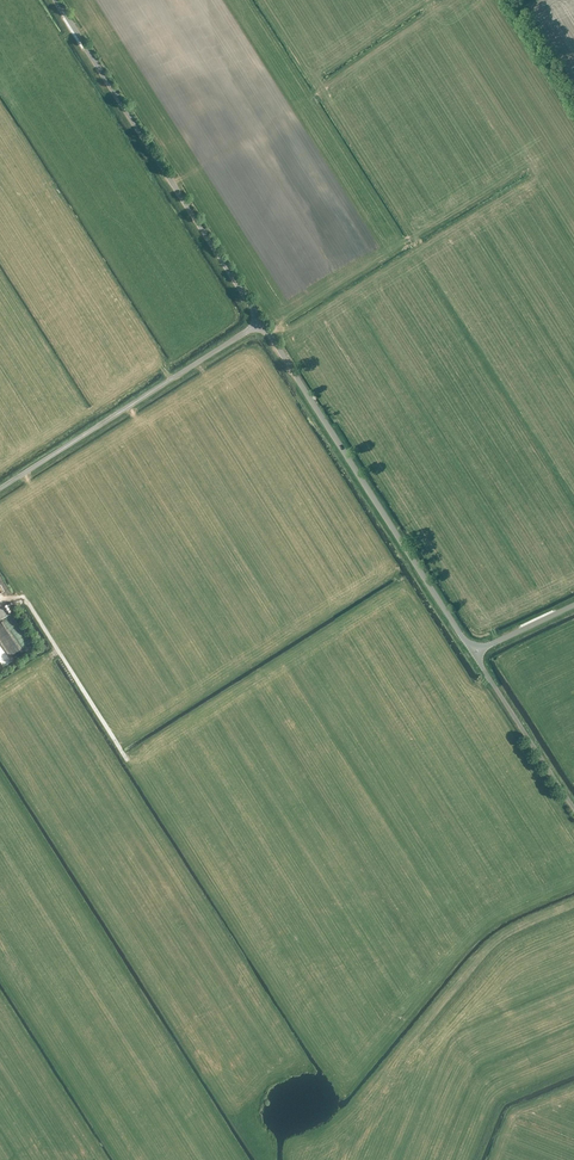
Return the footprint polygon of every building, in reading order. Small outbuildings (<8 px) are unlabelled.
[(1,642),(10,637),(8,633),(0,637),(0,641),(1,642)] [(3,662),(4,664),(8,662),(0,647),(0,663),(3,662)]
